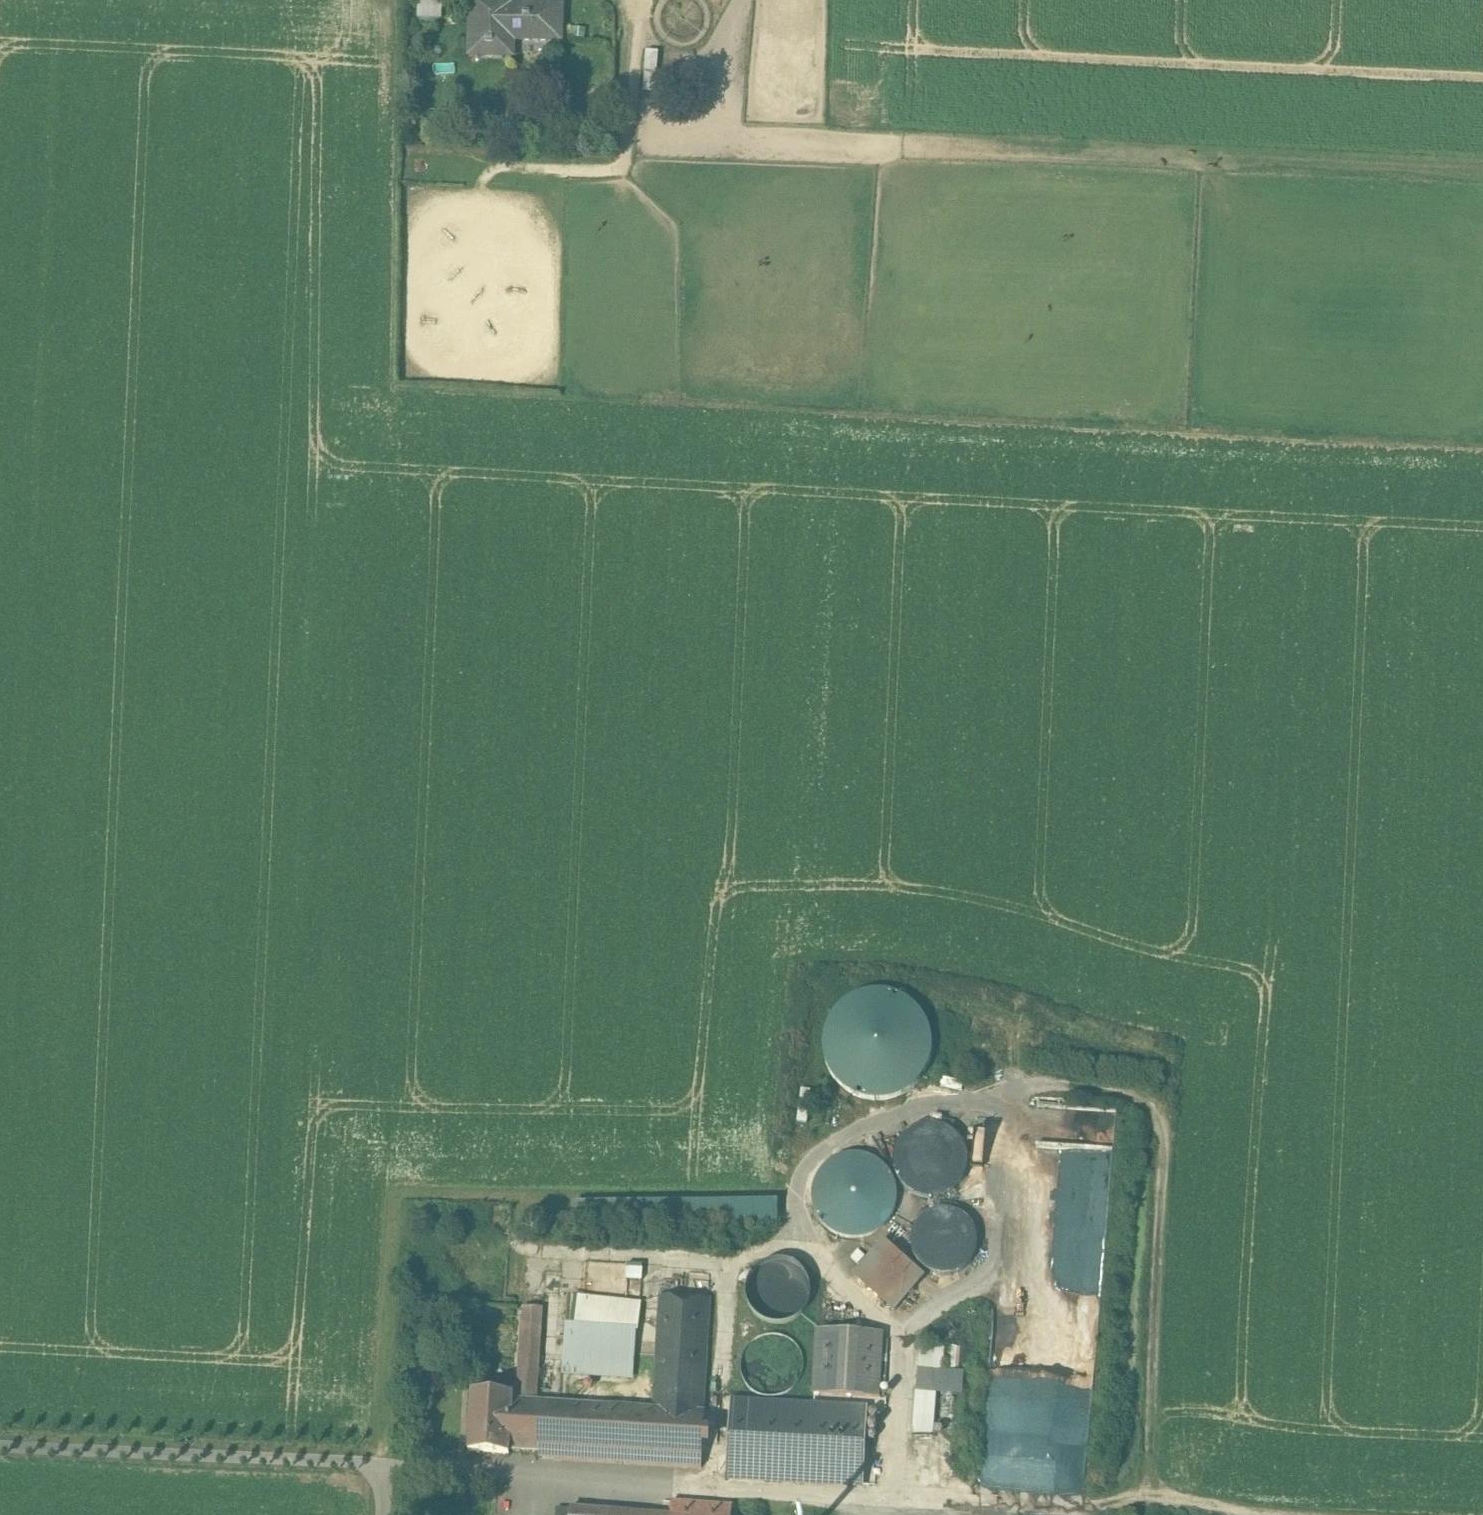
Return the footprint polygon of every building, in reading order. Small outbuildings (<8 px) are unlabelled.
[(441,19),(441,0),(420,0),(419,19),(441,19)] [(514,5),(514,0),(473,0),(471,46),(495,47),(495,40),(561,42),(562,6),(514,5)] [(658,91),(659,51),(646,50),(645,90),(658,91)] [(887,1098),(932,1086),(937,1038),(931,1016),(923,1015),(918,996),(877,992),(837,1003),(832,1051),(843,1093),(887,1098)] [(1116,1148),(1117,1110),(1026,1107),(1025,1145),(1116,1148)] [(966,1175),(968,1161),(966,1147),(957,1135),(945,1127),(931,1124),(917,1127),(905,1135),(897,1148),(894,1162),(897,1176),(905,1188),(917,1196),(932,1199),(946,1196),(958,1187),(966,1175)] [(985,1137),(975,1136),(972,1164),(982,1165),(985,1137)] [(895,1212),(898,1195),(894,1179),(885,1165),(871,1156),(854,1153),(838,1157),(824,1166),(815,1180),(812,1196),(816,1213),(825,1226),(839,1235),(855,1239),(872,1235),(885,1226),(895,1212)] [(783,1225),(782,1198),(694,1201),(695,1227),(783,1225)] [(976,1255),(978,1242),(975,1229),(968,1219),(957,1212),(944,1209),(932,1212),(921,1219),(914,1230),(912,1243),(914,1256),(922,1266),(932,1273),(945,1276),(958,1273),(969,1266),(976,1255)] [(914,1290),(873,1254),(854,1275),(895,1311),(914,1290)] [(809,1305),(811,1292),(809,1280),(802,1270),(791,1263),(779,1260),(767,1263),(756,1270),(749,1281),(747,1293),(750,1305),(757,1316),(767,1323),(780,1325),(792,1322),(802,1315),(809,1305)] [(636,1382),(643,1301),(572,1295),(565,1375),(636,1382)] [(653,1410),(538,1402),(543,1309),(523,1308),(517,1401),(513,1401),(510,1451),(540,1453),(540,1459),(702,1469),(706,1413),(704,1413),(711,1300),(660,1297),(653,1410)] [(883,1334),(817,1331),(814,1395),(880,1398),(883,1334)] [(802,1378),(804,1366),(802,1354),(795,1344),(784,1338),(772,1335),(760,1338),(750,1345),(744,1355),(741,1367),(744,1379),(751,1389),(761,1396),(773,1398),(785,1396),(795,1389),(802,1378)] [(966,1394),(967,1371),(933,1369),(934,1351),(921,1351),(918,1412),(937,1412),(938,1393),(966,1394)] [(513,1396),(473,1393),(469,1453),(509,1456),(510,1451),(513,1401),(513,1396)] [(868,1410),(732,1402),(727,1478),(864,1486),(868,1410)] [(935,1480),(969,1484),(970,1473),(936,1469),(935,1480)] [(672,1503),(670,1514),(732,1514),(732,1508),(672,1503)]
